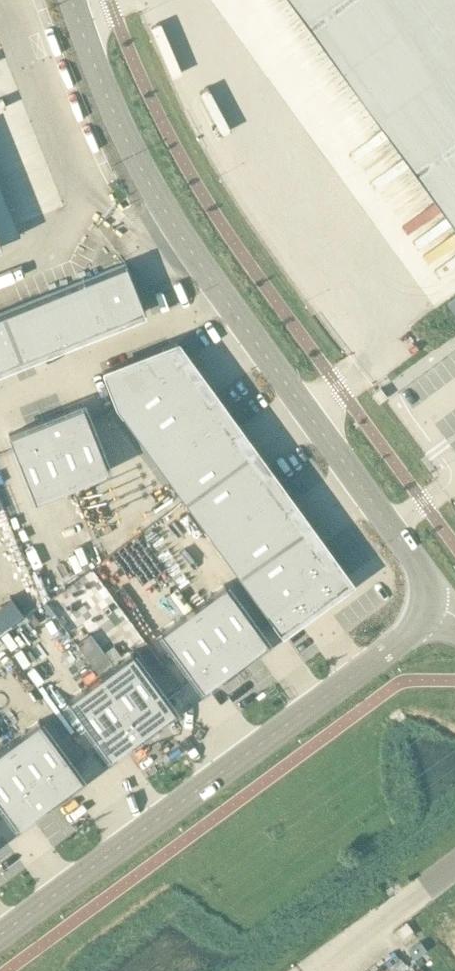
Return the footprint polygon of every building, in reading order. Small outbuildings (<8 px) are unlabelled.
[(454,214),(454,0),(299,0),(454,214)] [(0,312),(0,367),(144,310),(138,295),(125,263),(0,312)] [(316,548),(301,528),(287,507),(293,503),(284,490),(283,491),(276,482),(277,481),(268,469),(262,473),(247,453),(232,433),(239,428),(230,416),(229,416),(222,407),(223,407),(214,394),(208,399),(179,359),(185,355),(176,343),(175,342),(161,348),(102,371),(115,405),(183,500),(237,574),(279,631),(280,631),(292,622),(292,621),(293,622),(305,613),(305,612),(323,599),(336,590),(335,590),(336,590),(349,581),(348,581),(349,580),(340,568),(339,568),(330,556),(331,556),(322,543),(316,548)] [(380,387),(371,393),(378,402),(386,396),(380,387)] [(108,470),(81,404),(8,434),(34,500),(108,470)] [(65,618),(108,595),(95,571),(52,594),(65,618)] [(202,688),(266,640),(224,583),(160,630),(202,688)] [(19,677),(26,672),(2,637),(0,638),(0,649),(19,677)] [(173,709),(131,652),(67,699),(109,756),(173,709)] [(38,720),(0,748),(0,802),(16,824),(80,777),(38,720)]
